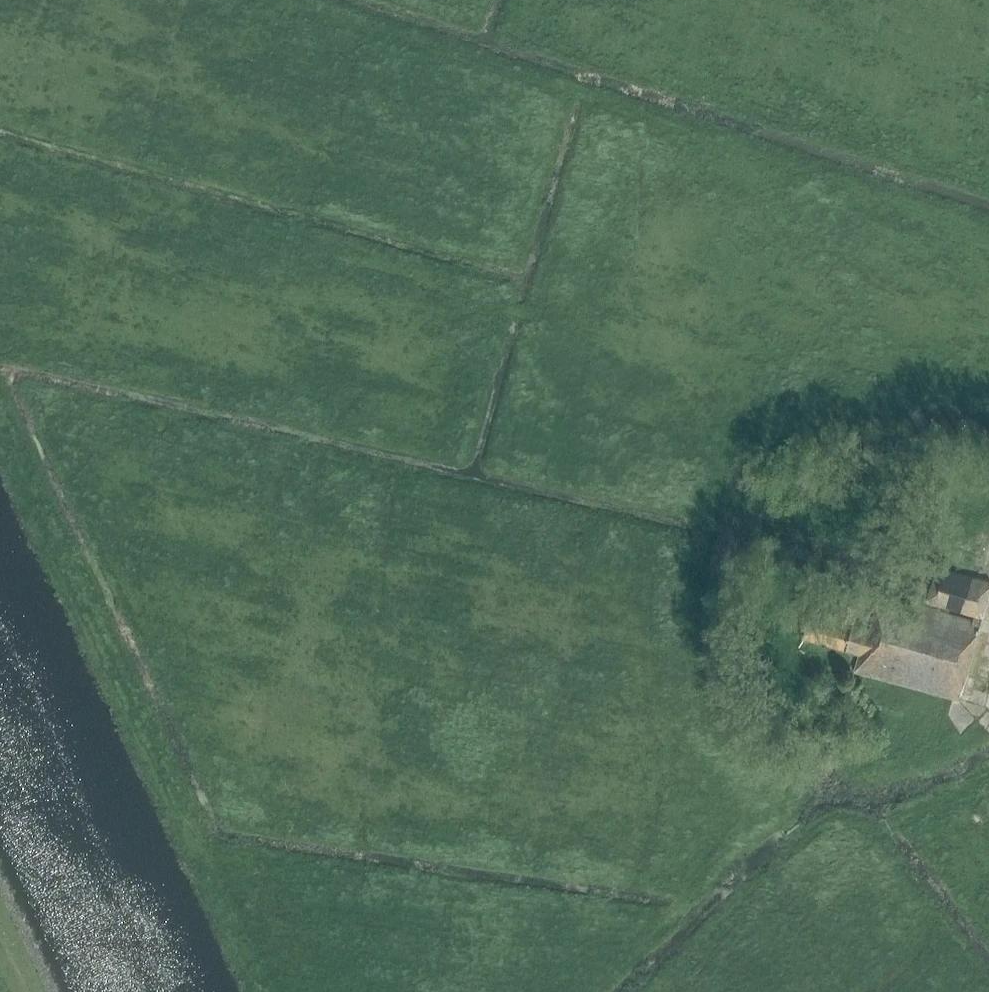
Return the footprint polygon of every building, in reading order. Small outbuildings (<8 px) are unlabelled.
[(937,566),(925,606),(875,592),(866,626),(856,624),(860,607),(839,601),(834,617),(809,609),(801,638),(857,654),(853,671),(957,700),(988,588),(988,580),(937,566)]
